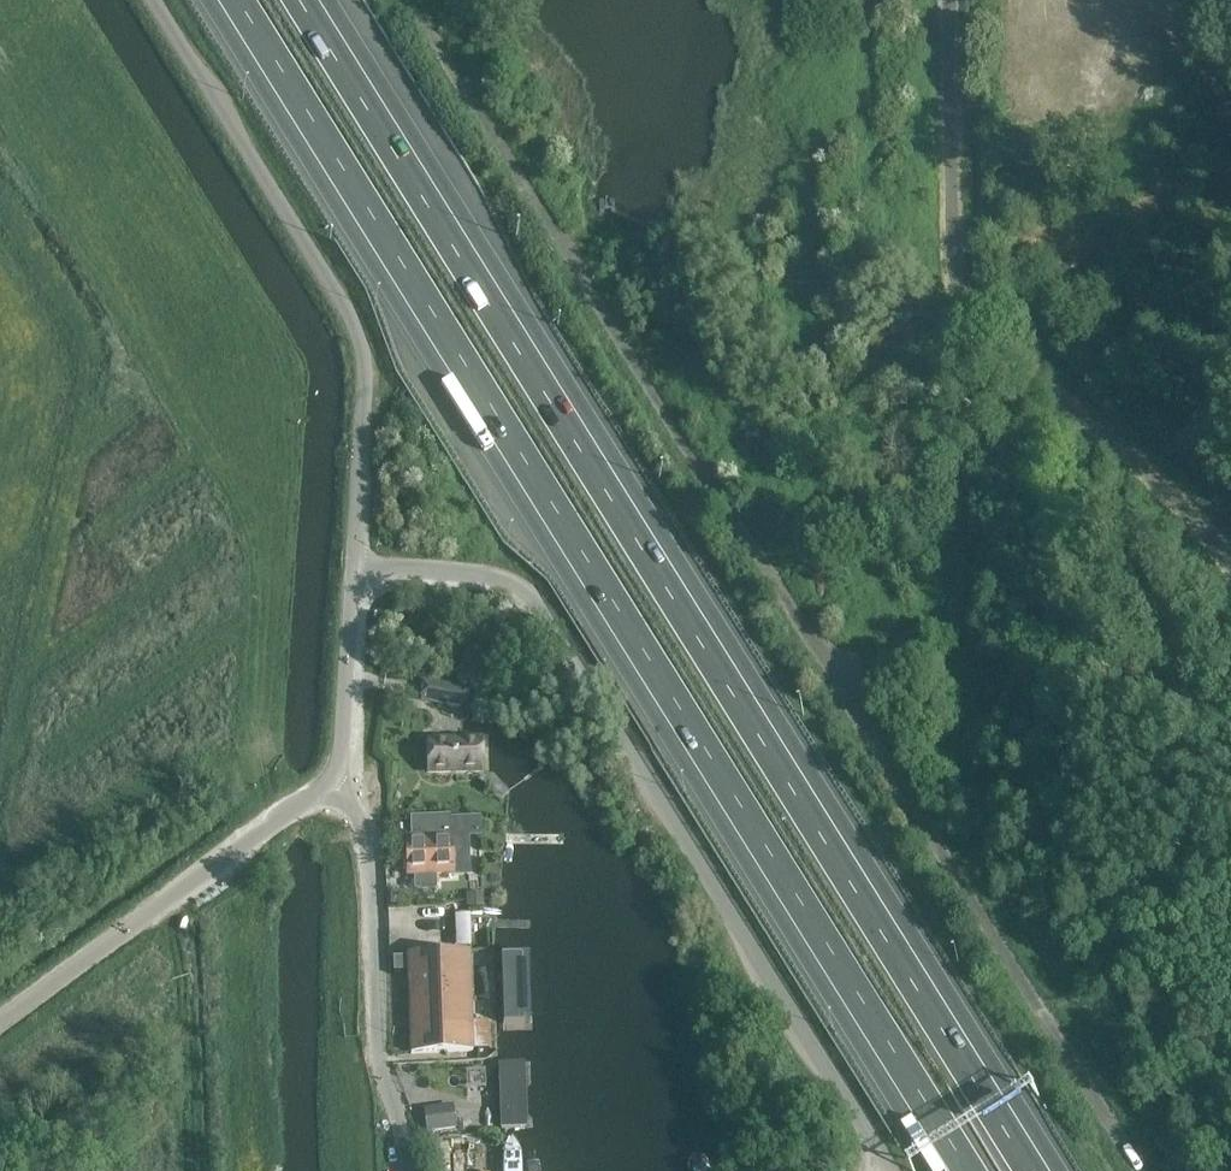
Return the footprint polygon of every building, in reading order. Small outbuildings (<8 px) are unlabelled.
[(599,204),(599,213),(599,215),(615,215),(615,204),(613,204),(613,207),(613,208),(613,213),(601,213),(601,208),(601,207),(601,204),(599,204)] [(428,679),(424,701),(466,708),(470,687),(428,679)] [(484,769),(486,746),(424,741),(422,764),(484,769)] [(409,861),(406,863),(406,870),(409,872),(409,876),(416,876),(417,890),(437,889),(436,876),(454,875),(453,836),(451,836),(451,817),(412,818),(413,838),(408,838),(409,861)] [(636,856),(636,851),(637,848),(628,848),(621,848),(621,852),(621,859),(622,859),(622,856),(622,855),(623,850),(635,851),(635,855),(635,856),(635,860),(636,860),(636,856)] [(482,893),(466,894),(467,906),(482,906),(482,896),(482,893)] [(472,913),(457,913),(458,944),(473,943),(472,913)] [(502,943),(500,952),(502,1029),(525,1028),(522,952),(521,943),(516,937),(507,937),(502,943)] [(471,952),(409,953),(409,955),(410,970),(412,1053),(474,1051),(474,1048),(473,1021),(471,952)] [(488,1020),(473,1021),(474,1048),(489,1047),(488,1020)] [(525,1053),(503,1053),(503,1124),(527,1124),(525,1053)] [(454,1109),(425,1112),(428,1132),(456,1128),(454,1109)] [(514,1130),(507,1135),(506,1145),(506,1164),(506,1170),(525,1170),(525,1164),(525,1145),(521,1136),(514,1130)] [(435,1170),(450,1170),(447,1144),(432,1145),(435,1170)] [(687,1170),(710,1170),(709,1167),(703,1161),(695,1160),(688,1166),(687,1170)]
